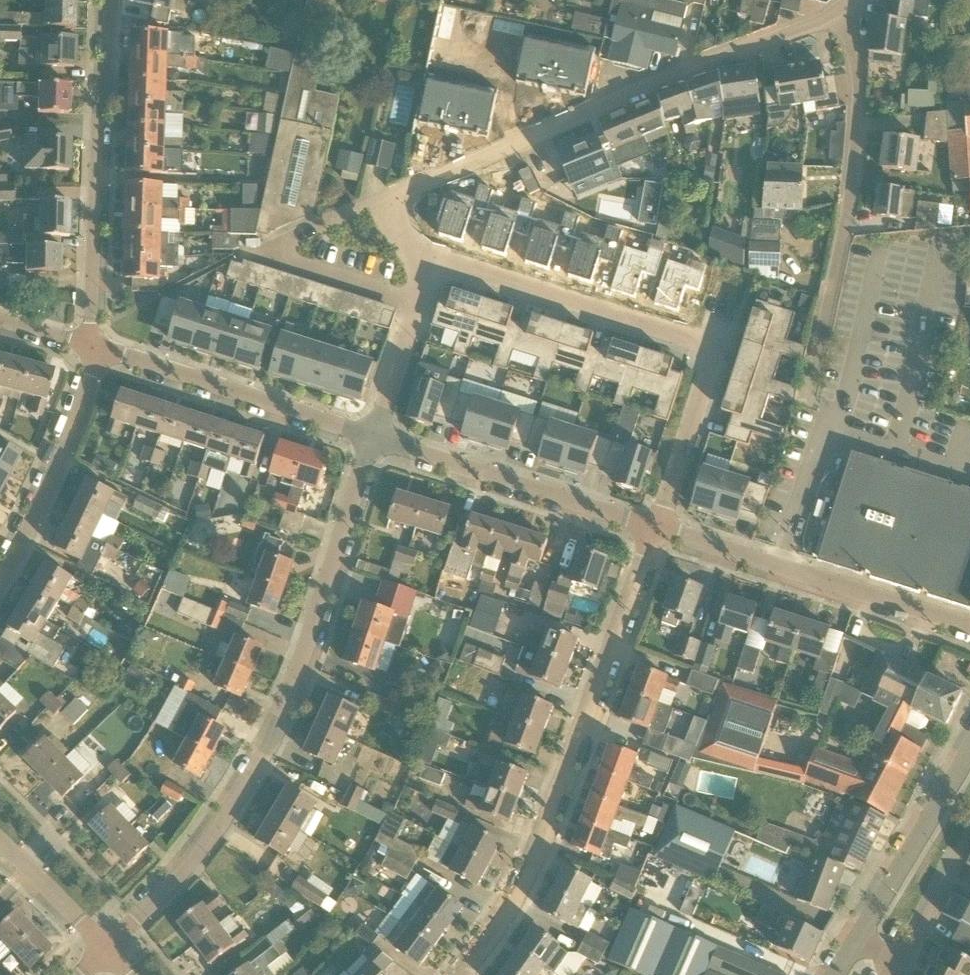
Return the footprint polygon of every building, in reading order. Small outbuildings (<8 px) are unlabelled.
[(138,3),(155,7),(152,22),(169,26),(173,10),(186,13),(189,0),(139,0),(138,3)] [(336,0),(309,0),(262,212),(258,233),(268,235),(315,213),(319,194),(323,176),(340,99),(315,93),(336,0)] [(440,9),(442,0),(423,0),(422,5),(440,9)] [(605,38),(616,41),(610,61),(648,70),(653,50),(676,56),(688,8),(657,0),(656,0),(614,0),(605,38)] [(756,0),(744,0),(741,14),(752,17),(756,0)] [(752,17),(751,22),(764,26),(771,0),(756,0),(752,17)] [(906,22),(912,23),(915,2),(898,0),(889,0),(887,18),(875,17),(870,53),(871,53),(870,63),(900,66),(906,22)] [(915,16),(927,19),(929,6),(944,7),(944,0),(918,0),(915,16)] [(944,9),(953,9),(953,0),(944,0),(944,7),(944,9)] [(21,15),(0,14),(0,27),(20,28),(41,28),(76,29),(76,2),(45,1),(45,15),(21,15)] [(41,28),(20,28),(0,27),(0,42),(19,43),(19,50),(42,51),(42,66),(74,67),(75,39),(40,38),(41,28)] [(201,48),(187,47),(168,46),(168,34),(135,33),(135,34),(132,34),(131,46),(134,46),(134,56),(186,57),(199,59),(201,48)] [(528,34),(517,83),(586,98),(596,49),(528,34)] [(269,66),(293,71),(296,52),(273,48),(269,66)] [(198,70),(199,59),(186,57),(134,56),(134,67),(130,67),(130,79),(167,80),(167,69),(186,69),(198,70)] [(806,114),(817,112),(841,108),(837,82),(825,84),(822,62),(810,64),(810,61),(797,63),(804,104),(806,114)] [(793,106),(804,104),(797,63),(785,65),(785,68),(774,70),(778,91),(766,93),(771,119),(769,130),(782,128),(786,124),(792,117),(794,111),(793,106)] [(747,98),(759,96),(754,66),(753,66),(719,72),(725,103),(723,103),(725,120),(748,117),(747,103),(747,98)] [(715,105),(723,103),(725,103),(719,72),(719,73),(688,83),(694,110),(710,106),(710,109),(715,108),(715,105)] [(430,76),(420,125),(488,139),(499,90),(430,76)] [(166,93),(167,80),(130,79),(130,92),(133,93),(132,102),(185,103),(185,93),(166,93)] [(713,120),(710,109),(710,106),(694,110),(688,83),(659,93),(660,97),(665,122),(666,122),(666,121),(683,117),(686,131),(687,135),(698,133),(696,124),(713,120)] [(16,85),(0,84),(0,113),(16,113),(17,99),(39,99),(38,113),(69,114),(69,110),(71,108),(71,102),(69,100),(70,85),(39,84),(39,85),(16,85)] [(909,91),(908,108),(928,108),(928,91),(909,91)] [(269,94),(266,111),(278,113),(281,96),(269,94)] [(668,128),(666,122),(665,122),(660,97),(629,109),(641,139),(646,137),(668,128)] [(965,102),(948,104),(948,111),(950,144),(954,191),(969,190),(969,101),(965,102)] [(184,127),(185,103),(132,102),(132,113),(129,113),(129,125),(184,127)] [(648,144),(646,137),(641,139),(629,109),(599,122),(606,139),(611,151),(628,144),(635,164),(654,156),(649,144),(648,144)] [(924,141),(950,144),(948,111),(928,113),(924,141)] [(275,135),(276,115),(260,114),(259,135),(275,135)] [(839,133),(846,133),(846,123),(837,124),(839,133)] [(10,139),(8,125),(0,126),(0,141),(10,139)] [(183,150),(184,127),(129,125),(128,139),(131,139),(131,149),(183,150)] [(611,151),(606,139),(599,142),(597,137),(584,143),(585,145),(560,155),(573,186),(611,171),(604,153),(611,151)] [(883,168),(916,172),(920,141),(887,137),(883,168)] [(70,140),(25,139),(25,169),(69,171),(70,140)] [(396,148),(373,142),(368,163),(391,169),(396,148)] [(183,162),(183,150),(131,149),(130,159),(127,159),(127,171),(130,171),(130,173),(182,173),(183,162)] [(364,156),(341,151),(337,169),(360,175),(364,156)] [(765,160),(777,167),(782,159),(770,152),(765,160)] [(716,168),(718,156),(709,155),(707,167),(716,168)] [(769,167),(764,211),(803,211),(804,168),(769,167)] [(0,186),(0,201),(14,201),(13,185),(0,186)] [(179,187),(163,186),(130,185),(130,187),(126,186),(126,198),(129,198),(129,208),(190,210),(190,199),(179,199),(179,187)] [(258,186),(244,186),(244,199),(258,199),(258,186)] [(445,202),(438,225),(442,226),(439,236),(463,244),(471,219),(484,223),(494,190),(480,186),(476,200),(453,193),(450,203),(445,202)] [(913,220),(916,192),(880,188),(877,216),(901,219),(902,219),(913,220)] [(496,206),(482,250),(506,257),(514,233),(527,237),(537,204),(523,199),(518,213),(496,206)] [(23,236),(23,246),(24,246),(60,247),(60,237),(69,237),(70,201),(40,201),(40,217),(23,217),(23,236)] [(919,203),(916,231),(916,232),(937,230),(940,205),(919,203)] [(190,210),(129,208),(128,219),(125,219),(125,232),(170,233),(181,233),(181,225),(195,225),(196,211),(190,210)] [(256,236),(262,212),(232,211),(217,210),(217,215),(224,214),(223,230),(214,230),(214,234),(240,235),(240,236),(256,236)] [(539,220),(525,263),(549,271),(557,246),(570,251),(580,218),(566,213),(561,227),(539,220)] [(582,234),(568,277),(592,285),(600,260),(613,264),(623,231),(609,227),(604,241),(582,234)] [(713,228),(710,254),(745,266),(746,240),(713,228)] [(781,267),(781,244),(781,229),(753,228),(751,244),(750,266),(781,267)] [(169,245),(170,233),(125,232),(124,244),(128,245),(127,255),(180,255),(180,245),(169,245)] [(240,248),(240,236),(240,235),(214,234),(214,250),(235,251),(240,248)] [(625,247),(611,291),(635,298),(643,274),(656,278),(666,245),(652,240),(647,254),(625,247)] [(60,247),(24,246),(23,246),(0,246),(0,268),(2,268),(6,266),(6,264),(26,264),(25,273),(61,274),(61,247),(60,247)] [(668,261),(654,304),(678,312),(686,287),(699,291),(709,258),(695,254),(690,268),(668,261)] [(179,268),(180,255),(127,255),(127,265),(124,265),(123,277),(126,277),(126,279),(134,279),(133,292),(159,293),(160,267),(179,268)] [(239,282),(244,266),(233,262),(228,278),(239,282)] [(261,289),(266,272),(255,269),(250,285),(261,289)] [(266,272),(261,289),(271,292),(276,276),(266,272)] [(318,307),(323,291),(313,287),(308,304),(318,307)] [(486,300),(445,288),(433,326),(460,334),(454,354),(468,358),(474,339),(486,300)] [(323,291),(318,307),(329,310),(334,294),(323,291)] [(206,310),(164,297),(154,325),(174,331),(171,341),(178,343),(177,345),(193,350),(206,310)] [(504,318),(508,307),(486,300),(474,339),(500,347),(495,366),(508,370),(514,352),(522,324),(504,318)] [(804,362),(808,348),(787,341),(796,314),(781,309),(783,305),(770,300),(769,305),(758,302),(745,342),(783,355),(804,362)] [(359,320),(364,304),(357,301),(352,317),(359,320)] [(364,304),(359,320),(367,322),(372,306),(364,304)] [(215,355),(228,317),(206,310),(193,350),(208,355),(209,353),(215,355)] [(379,326),(390,330),(391,330),(396,314),(385,310),(379,326)] [(566,326),(548,320),(525,314),(522,324),(514,352),(540,360),(535,379),(548,383),(554,364),(566,326)] [(237,364),(250,324),(228,317),(215,355),(222,357),(221,359),(237,364)] [(294,382),(307,342),(294,338),(295,326),(288,323),(272,373),(279,375),(279,377),(294,382)] [(237,364),(252,369),(253,367),(260,369),(272,331),(250,324),(237,364)] [(584,344),(588,332),(566,326),(554,364),(580,372),(575,392),(588,396),(594,377),(602,349),(584,344)] [(646,351),(628,346),(605,339),(602,349),(594,377),(620,385),(615,404),(628,409),(634,390),(646,351)] [(960,341),(956,354),(969,358),(969,356),(969,347),(968,343),(960,341)] [(317,387),(329,349),(307,342),(294,382),(310,387),(311,385),(317,387)] [(783,355),(745,342),(732,382),(770,395),(795,403),(799,389),(774,381),(783,355)] [(338,396),(351,356),(329,349),(317,387),(323,389),(323,391),(338,396)] [(664,369),(668,358),(646,351),(634,390),(661,398),(655,417),(669,422),(684,373),(682,373),(682,374),(664,369)] [(21,394),(29,363),(3,356),(0,369),(0,388),(21,394)] [(368,380),(373,382),(374,382),(379,365),(351,356),(338,396),(354,401),(354,399),(362,401),(368,380)] [(21,394),(36,398),(31,414),(42,417),(54,370),(29,363),(21,394)] [(451,422),(460,393),(464,382),(448,377),(445,388),(416,379),(411,396),(416,398),(409,419),(433,426),(436,417),(451,422)] [(729,426),(753,434),(783,444),(788,430),(762,421),(770,395),(732,382),(722,411),(733,414),(729,426)] [(138,428),(147,399),(123,391),(109,434),(119,437),(123,423),(138,428)] [(486,446),(498,405),(460,393),(451,422),(467,427),(464,436),(471,438),(470,441),(486,446)] [(155,433),(161,436),(170,407),(147,399),(138,428),(155,433)] [(528,446),(537,417),(498,405),(486,446),(501,450),(502,448),(509,450),(512,441),(528,446)] [(161,436),(185,443),(194,414),(170,407),(161,436)] [(209,451),(218,422),(194,414),(185,443),(209,451)] [(562,470),(575,429),(537,417),(528,446),(543,451),(540,460),(547,463),(547,465),(562,470)] [(227,473),(232,458),(241,430),(218,422),(209,451),(204,465),(214,469),(227,473)] [(753,434),(729,426),(726,438),(725,438),(750,446),(753,434)] [(604,470),(613,442),(575,429),(562,470),(578,475),(579,473),(586,475),(589,466),(604,470)] [(241,430),(232,458),(246,463),(242,477),(252,480),(266,438),(241,430)] [(9,476),(21,454),(0,442),(0,471),(9,476)] [(293,487),(306,450),(281,442),(271,474),(284,478),(282,484),(293,487)] [(613,442),(604,470),(620,475),(617,485),(640,492),(647,471),(652,473),(658,456),(613,442)] [(141,460),(152,464),(156,450),(151,448),(145,447),(141,460)] [(163,467),(167,454),(156,450),(152,464),(163,467)] [(306,450),(293,487),(305,491),(306,485),(319,489),(330,458),(306,450)] [(963,487),(962,489),(954,487),(955,485),(906,469),(905,471),(897,469),(897,467),(853,453),(818,561),(863,575),(863,574),(872,576),(871,578),(920,593),(920,592),(929,594),(928,596),(969,609),(969,490),(963,487)] [(99,456),(94,467),(113,476),(118,465),(99,456)] [(199,479),(203,465),(192,461),(188,475),(199,479)] [(209,483),(214,469),(204,465),(203,465),(199,479),(209,483)] [(715,516),(728,475),(700,467),(694,484),(700,485),(693,506),(700,509),(699,511),(715,516)] [(0,471),(0,493),(9,476),(0,471)] [(760,518),(770,489),(728,475),(715,516),(731,521),(731,518),(739,521),(742,511),(760,518)] [(88,480),(77,503),(104,516),(111,502),(124,509),(128,499),(88,480)] [(416,528),(425,501),(399,493),(391,520),(416,528)] [(172,524),(177,515),(178,514),(140,495),(134,508),(171,526),(172,524)] [(286,510),(290,499),(278,495),(275,507),(286,510)] [(298,513),(301,502),(290,499),(286,510),(298,514),(298,513)] [(425,501),(416,528),(442,536),(450,509),(425,501)] [(251,505),(242,502),(240,509),(249,512),(251,505)] [(77,503),(66,526),(93,538),(104,516),(77,503)] [(306,516),(298,513),(298,514),(286,510),(280,528),(300,535),(306,516)] [(491,547),(499,524),(472,516),(465,539),(466,539),(460,562),(452,559),(442,594),(456,599),(464,574),(469,576),(480,543),(491,547)] [(247,517),(242,527),(253,531),(257,521),(247,517)] [(488,558),(501,562),(505,551),(516,555),(523,532),(499,524),(491,547),(488,558)] [(82,561),(93,538),(66,526),(55,548),(82,561)] [(513,566),(526,570),(530,559),(541,563),(549,540),(523,532),(516,555),(513,566)] [(271,537),(272,536),(267,534),(263,546),(261,545),(256,561),(257,562),(256,565),(263,567),(259,580),(285,590),(294,564),(277,558),(283,542),(271,537)] [(108,545),(121,551),(125,542),(112,536),(108,545)] [(121,551),(108,545),(103,555),(116,561),(121,551)] [(398,584),(409,551),(399,547),(392,570),(360,560),(356,571),(398,584)] [(409,587),(418,554),(409,551),(398,584),(409,587)] [(561,619),(573,582),(598,591),(608,559),(582,551),(574,574),(564,571),(559,586),(553,585),(544,614),(561,619)] [(92,607),(67,590),(74,578),(48,563),(35,585),(61,600),(73,608),(86,616),(92,607)] [(497,574),(484,570),(481,579),(483,580),(480,591),(494,596),(497,584),(494,584),(497,574)] [(183,599),(192,579),(173,571),(164,590),(183,599)] [(519,592),(520,589),(522,581),(509,577),(506,587),(510,589),(519,592)] [(276,615),(285,590),(259,580),(250,605),(276,615)] [(677,628),(680,620),(689,624),(702,589),(678,580),(667,610),(662,623),(677,628)] [(151,589),(142,581),(133,590),(142,599),(151,589)] [(364,604),(355,633),(385,643),(403,649),(412,620),(409,619),(418,592),(385,582),(376,608),(364,604)] [(519,592),(517,598),(529,603),(528,605),(540,609),(547,587),(536,583),(532,593),(520,589),(519,592)] [(48,621),(61,600),(35,585),(22,606),(48,621)] [(476,611),(500,620),(505,604),(481,596),(476,611)] [(225,614),(214,609),(184,597),(177,613),(219,630),(225,614)] [(729,597),(715,640),(729,644),(734,629),(749,634),(758,606),(729,597)] [(225,614),(229,605),(218,600),(214,609),(225,614)] [(231,602),(227,613),(246,621),(250,610),(231,602)] [(41,633),(48,621),(22,606),(9,628),(38,645),(32,656),(54,669),(67,649),(41,633)] [(80,625),(86,616),(73,608),(68,618),(80,625)] [(794,652),(803,622),(777,613),(767,643),(782,648),(777,663),(789,667),(794,652)] [(141,624),(129,617),(121,630),(133,638),(141,624)] [(839,656),(823,651),(830,630),(803,622),(794,652),(818,659),(815,671),(820,672),(813,692),(826,696),(832,679),(839,656)] [(545,639),(541,654),(570,665),(580,640),(535,623),(530,634),(545,639)] [(376,671),(385,643),(355,633),(346,661),(376,671)] [(695,662),(701,643),(680,635),(674,654),(695,662)] [(227,662),(253,673),(263,648),(237,637),(227,662)] [(28,654),(2,638),(0,642),(0,660),(18,671),(32,657),(28,654)] [(711,667),(717,648),(701,643),(695,662),(711,667)] [(506,660),(480,650),(470,646),(464,662),(500,676),(506,660)] [(738,669),(753,673),(760,650),(745,646),(738,669)] [(442,648),(438,660),(451,664),(455,651),(442,648)] [(561,689),(570,665),(541,654),(525,648),(516,672),(561,689)] [(913,711),(929,677),(881,653),(862,692),(832,679),(826,696),(820,713),(834,718),(840,701),(855,710),(863,695),(876,701),(894,710),(877,743),(879,745),(885,734),(892,736),(898,739),(909,717),(910,717),(913,711)] [(242,698),(253,673),(227,662),(216,686),(242,698)] [(671,708),(681,683),(640,668),(631,694),(671,708)] [(716,691),(719,680),(693,670),(688,686),(713,695),(716,691)] [(929,677),(913,711),(947,727),(963,693),(929,677)] [(181,687),(191,692),(195,684),(184,679),(181,687)] [(107,682),(101,693),(113,699),(119,688),(107,682)] [(754,773),(757,765),(779,700),(724,684),(720,692),(697,747),(696,747),(692,758),(693,758),(754,773)] [(407,699),(429,708),(435,695),(413,686),(407,699)] [(500,715),(516,721),(545,732),(554,707),(509,690),(500,715)] [(389,701),(402,707),(406,696),(393,691),(389,701)] [(48,708),(57,700),(49,693),(41,701),(48,708)] [(172,731),(189,741),(213,754),(226,730),(216,725),(223,711),(192,694),(172,731)] [(662,734),(671,708),(631,694),(621,719),(662,734)] [(17,712),(0,695),(0,730),(17,712)] [(319,724),(347,738),(360,711),(330,698),(319,724)] [(75,726),(89,710),(76,699),(62,714),(75,726)] [(56,715),(64,707),(57,700),(48,708),(56,715)] [(397,718),(402,707),(389,701),(384,712),(397,718)] [(536,756),(545,732),(516,721),(510,735),(495,729),(491,739),(536,756)] [(335,765),(347,738),(319,724),(306,753),(335,765)] [(431,729),(427,741),(438,746),(447,749),(452,736),(431,729)] [(898,739),(892,736),(885,734),(879,745),(868,762),(867,767),(817,748),(808,776),(806,781),(822,786),(862,800),(889,814),(921,751),(898,739)] [(692,758),(696,747),(669,737),(663,752),(691,762),(693,758),(692,758)] [(45,779),(65,759),(46,740),(26,759),(45,779)] [(201,778),(213,754),(189,741),(176,764),(201,778)] [(654,780),(632,772),(638,756),(611,746),(602,771),(629,782),(637,785),(650,790),(654,780)] [(74,751),(66,759),(65,759),(45,779),(64,798),(84,778),(82,776),(91,768),(74,751)] [(668,774),(673,761),(652,754),(647,766),(668,774)] [(490,788),(520,799),(529,774),(484,757),(480,768),(496,773),(490,788)] [(116,776),(125,768),(118,761),(109,769),(116,776)] [(445,774),(425,766),(422,776),(420,779),(441,787),(445,774)] [(122,783),(131,775),(125,768),(116,776),(122,783)] [(620,807),(629,782),(602,771),(592,797),(620,807)] [(162,792),(180,802),(185,792),(167,782),(162,792)] [(348,794),(361,800),(365,792),(352,785),(348,794)] [(273,814),(301,831),(316,805),(289,788),(273,814)] [(511,824),(520,799),(490,788),(485,802),(470,797),(466,807),(511,824)] [(361,800),(348,794),(342,806),(355,812),(361,800)] [(619,807),(620,807),(592,797),(583,822),(610,832),(610,831),(614,821),(623,824),(624,821),(645,829),(649,818),(641,815),(627,810),(619,807)] [(819,837),(811,854),(815,855),(845,867),(860,872),(886,818),(858,804),(843,797),(836,812),(823,838),(819,837)] [(161,798),(147,812),(157,823),(171,809),(161,798)] [(460,811),(438,801),(433,812),(455,822),(460,811)] [(650,817),(659,821),(662,822),(663,822),(669,806),(664,804),(662,809),(654,806),(650,817)] [(737,832),(734,831),(677,806),(655,857),(672,865),(714,883),(715,882),(736,833),(737,832)] [(110,846),(131,827),(112,808),(92,827),(110,846)] [(398,839),(400,836),(408,822),(391,813),(376,842),(391,851),(417,864),(423,852),(398,839)] [(286,856),(301,831),(273,814),(258,840),(286,856)] [(632,839),(610,831),(610,832),(583,822),(574,847),(601,857),(610,860),(613,851),(616,845),(628,849),(632,839)] [(452,844),(490,864),(501,842),(475,828),(474,829),(465,824),(462,831),(460,830),(452,844)] [(131,827),(110,846),(129,866),(149,847),(131,827)] [(761,834),(758,841),(765,844),(787,855),(791,846),(790,845),(762,834),(761,834)] [(479,885),(490,864),(452,844),(441,865),(452,871),(479,885)] [(391,851),(388,857),(413,871),(417,864),(391,851)] [(828,911),(845,867),(815,855),(798,900),(828,911)] [(408,880),(413,871),(388,857),(382,867),(408,880)] [(636,887),(642,873),(622,865),(617,879),(636,887)] [(603,890),(592,883),(593,882),(566,868),(555,889),(593,909),(603,890)] [(322,907),(328,898),(300,878),(294,887),(322,907)] [(635,889),(636,887),(617,879),(611,890),(632,901),(638,890),(635,889)] [(417,903),(450,927),(464,908),(439,890),(430,883),(416,902),(417,903)] [(276,899),(283,891),(277,886),(270,894),(276,899)] [(592,910),(593,909),(555,889),(543,912),(570,925),(571,925),(579,929),(580,928),(589,933),(599,914),(592,910)] [(953,893),(942,911),(961,922),(962,920),(969,924),(969,903),(953,893)] [(195,944),(220,925),(210,913),(223,903),(217,894),(179,924),(195,944)] [(328,898),(322,907),(331,913),(337,904),(328,898)] [(417,903),(416,902),(401,921),(436,946),(450,927),(417,903)] [(810,964),(824,935),(781,915),(783,913),(763,904),(755,921),(784,935),(777,949),(810,964)] [(316,917),(308,906),(290,920),(297,931),(316,917)] [(631,909),(609,960),(643,974),(783,974),(631,909)] [(11,951),(34,930),(15,911),(0,925),(0,961),(1,960),(1,961),(11,951)] [(436,946),(401,921),(387,941),(397,948),(396,948),(421,966),(436,946)] [(220,925),(195,944),(211,965),(249,936),(242,927),(229,938),(220,925)] [(373,946),(377,941),(380,937),(364,925),(357,934),(373,946)] [(964,945),(969,933),(969,930),(962,925),(954,940),(964,945)] [(569,954),(559,947),(560,946),(535,929),(521,949),(546,966),(554,973),(569,954)] [(34,930),(11,951),(29,971),(52,949),(34,930)] [(589,933),(584,942),(605,953),(610,944),(589,933)] [(605,953),(584,942),(578,954),(599,965),(605,953)] [(945,946),(936,964),(934,963),(933,965),(953,974),(969,974),(969,959),(945,946)] [(269,968),(283,957),(275,947),(238,974),(274,974),(269,968)] [(361,974),(385,974),(383,973),(394,962),(374,947),(365,957),(372,963),(361,974)] [(546,966),(521,949),(508,968),(517,974),(540,974),(546,966)] [(933,965),(928,974),(953,974),(933,965)] [(609,966),(605,974),(618,974),(620,971),(609,966)]
